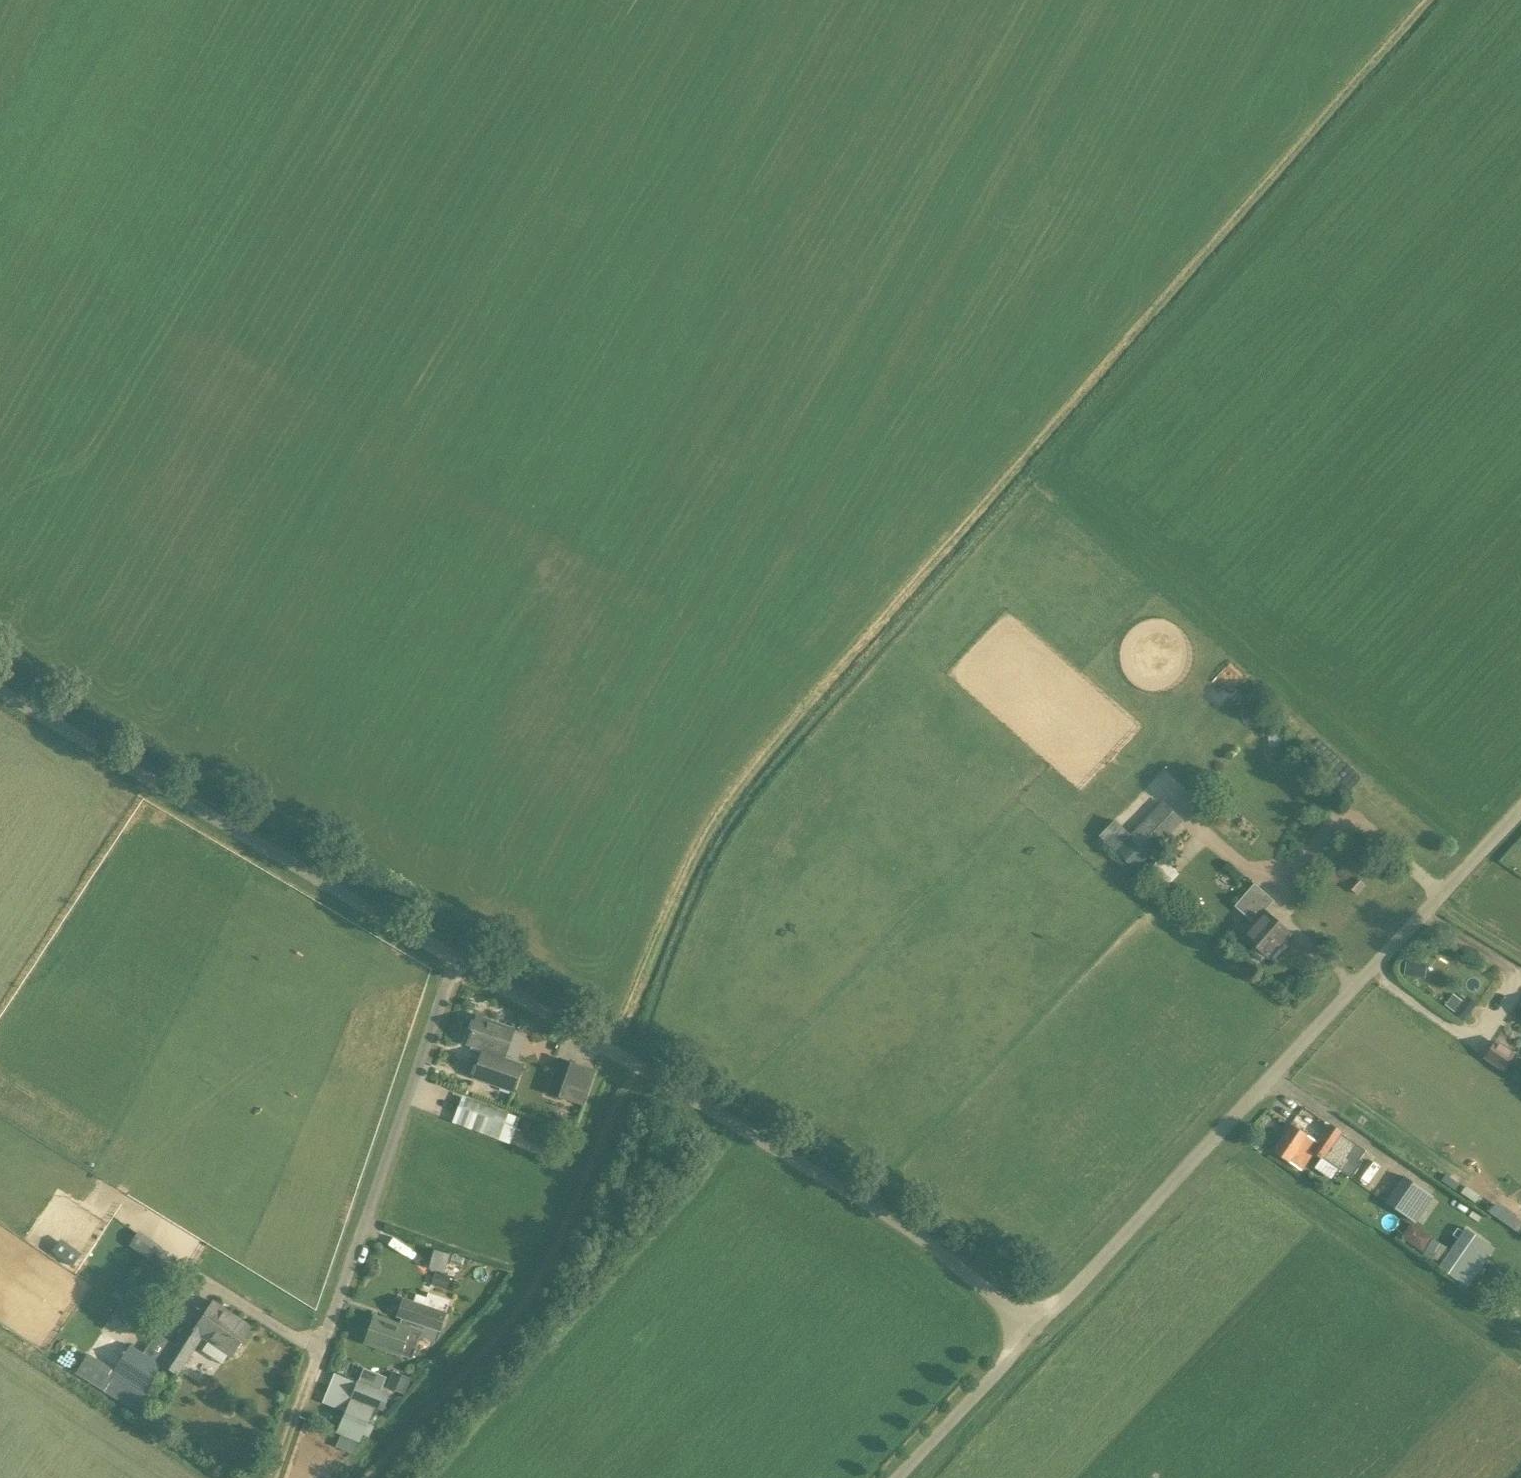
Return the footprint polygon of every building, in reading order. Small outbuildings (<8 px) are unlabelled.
[(1287,758),(1285,731),(1267,732),(1269,760),(1287,758)] [(1114,820),(1102,832),(1108,839),(1103,844),(1130,869),(1144,855),(1148,858),(1154,850),(1183,821),(1162,801),(1130,835),(1114,820)] [(1288,934),(1262,912),(1273,900),(1253,883),(1234,905),(1249,919),(1238,932),(1251,943),(1248,950),(1260,960),(1267,956),(1268,957),(1288,934)] [(1460,1003),(1453,1013),(1463,1021),(1471,1011),(1460,1003)] [(483,1050),(473,1078),(513,1092),(523,1063),(504,1057),(513,1029),(476,1019),(467,1044),(483,1050)] [(1494,1038),(1482,1056),(1502,1069),(1515,1053),(1494,1038)] [(582,1106),(594,1070),(559,1059),(546,1093),(582,1106)] [(452,1123),(508,1144),(518,1116),(462,1096),(452,1123)] [(1300,1172),(1312,1154),(1342,1175),(1351,1161),(1348,1159),(1357,1147),(1339,1135),(1339,1134),(1329,1127),(1317,1145),(1290,1126),(1282,1137),(1272,1153),(1300,1172)] [(1393,1205),(1417,1221),(1436,1194),(1411,1177),(1393,1205)] [(1489,1212),(1520,1233),(1520,1232),(1520,1217),(1496,1201),(1489,1212)] [(1432,1237),(1411,1221),(1400,1235),(1421,1251),(1432,1237)] [(138,1250),(159,1263),(168,1248),(147,1236),(138,1250)] [(402,1318),(400,1325),(374,1316),(365,1343),(399,1354),(411,1358),(419,1336),(436,1341),(450,1299),(428,1292),(424,1304),(402,1297),(396,1316),(402,1318)] [(159,1362),(159,1363),(161,1364),(178,1375),(181,1370),(202,1337),(208,1341),(228,1354),(231,1356),(250,1327),(213,1303),(204,1317),(196,1331),(183,1324),(171,1343),(159,1362)] [(130,1344),(114,1368),(110,1375),(84,1358),(75,1372),(133,1409),(161,1364),(159,1363),(159,1362),(144,1352),(130,1344)] [(394,1370),(387,1386),(405,1393),(412,1377),(394,1370)] [(338,1429),(337,1431),(360,1440),(363,1433),(369,1435),(372,1425),(366,1423),(373,1406),(384,1410),(389,1393),(357,1381),(338,1429)]
